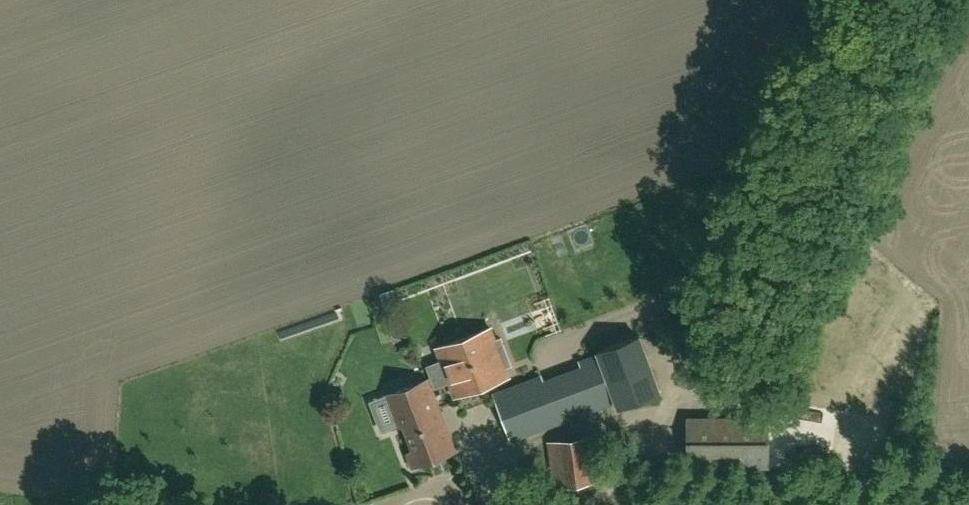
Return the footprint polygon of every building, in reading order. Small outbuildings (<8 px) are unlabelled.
[(509,376),(506,368),(511,366),(501,337),(495,339),(491,328),(437,348),(455,396),(509,376)] [(599,355),(536,378),(495,394),(512,439),(616,400),(618,407),(659,392),(638,336),(597,351),(599,355)] [(388,394),(400,426),(402,425),(411,449),(409,450),(415,466),(458,450),(431,378),(388,394)] [(768,466),(768,434),(769,434),(769,416),(686,415),(686,434),(687,434),(687,466),(768,466)] [(593,436),(547,442),(553,486),(599,480),(593,436)]
